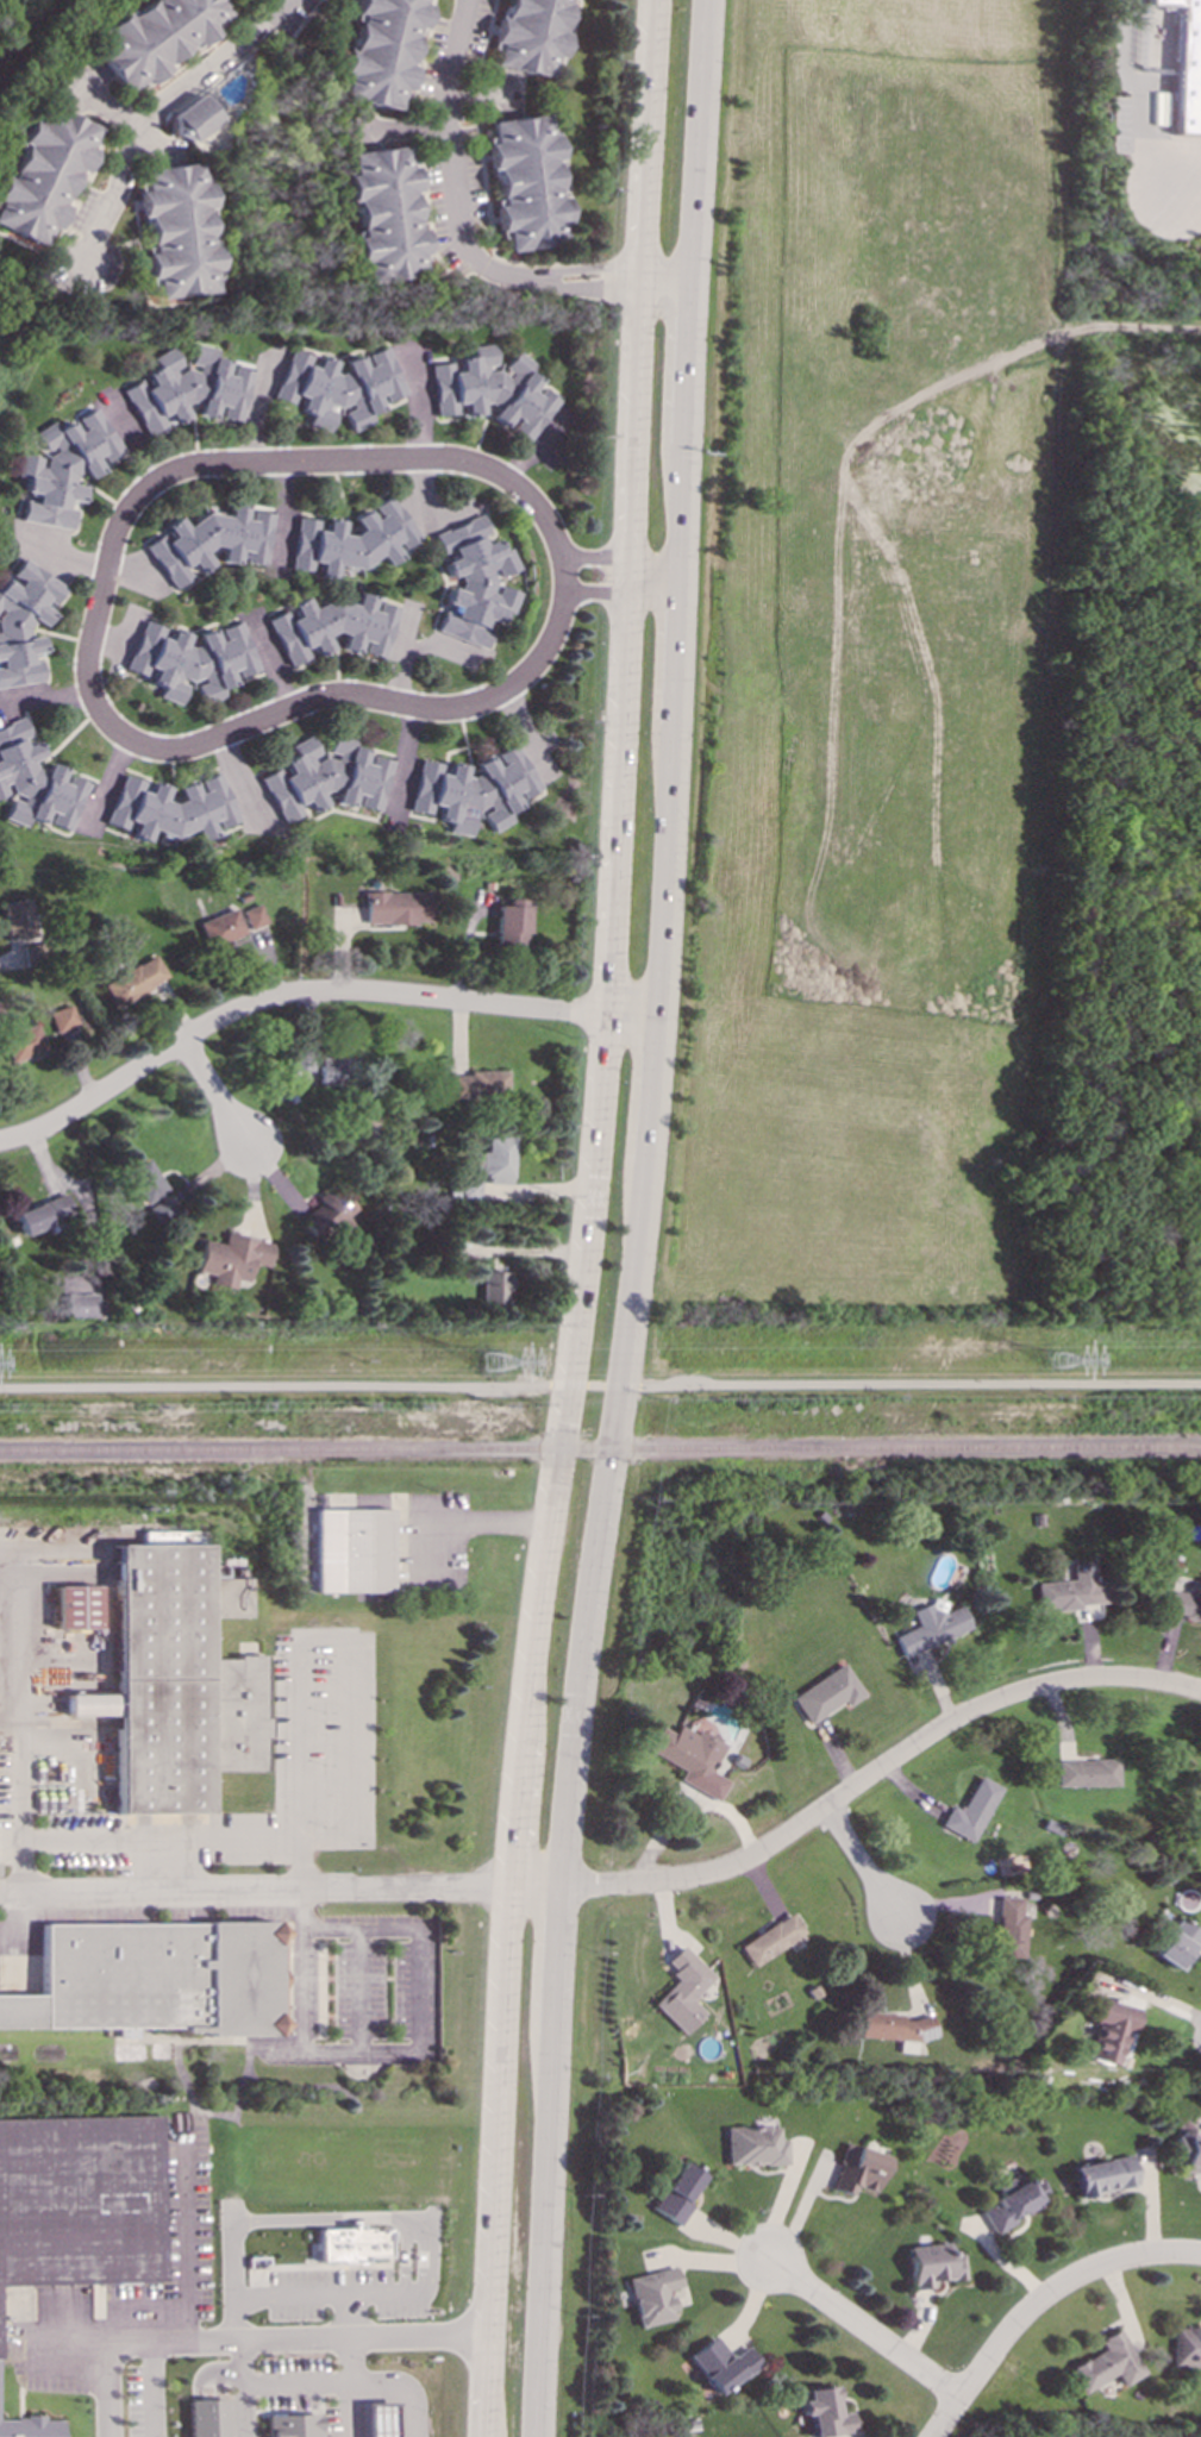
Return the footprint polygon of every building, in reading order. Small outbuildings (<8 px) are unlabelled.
[(218,0),(142,0),(87,38),(126,95),(165,68),(163,65),(213,31),(211,26),(229,14),(218,0)] [(350,19),(354,20),(348,51),(342,50),(336,80),(342,81),(338,96),(394,108),(396,95),(402,96),(417,35),(424,0),(354,0),(350,19)] [(492,50),(495,50),(492,65),(556,77),(570,0),(501,0),(492,50)] [(1143,4),(1143,0),(1200,0),(1200,136),(1170,134),(1177,5),(1143,4)] [(168,114),(186,142),(220,118),(208,99),(204,102),(199,94),(168,114)] [(38,243),(43,232),(52,237),(92,142),(90,140),(96,126),(43,105),(37,121),(27,118),(18,143),(21,144),(7,177),(1,175),(0,178),(0,227),(38,243)] [(507,250),(565,242),(562,224),(565,223),(557,159),(559,159),(556,132),(549,133),(546,113),(488,121),(490,136),(487,137),(495,200),(494,201),(499,236),(505,236),(507,250)] [(346,152),(349,177),(345,178),(346,187),(349,187),(352,231),(355,265),(362,264),(363,281),(421,276),(420,261),(425,261),(421,221),(417,223),(412,158),(406,159),(405,146),(346,152)] [(156,299),(214,292),(213,278),(217,278),(206,181),(200,182),(198,162),(139,169),(140,182),(137,182),(149,287),(155,286),(156,299)] [(143,434),(158,427),(161,428),(186,416),(181,407),(186,402),(198,405),(195,414),(207,416),(218,405),(224,418),(240,421),(251,370),(232,367),(231,372),(221,377),(225,361),(213,358),(214,347),(192,343),(188,361),(199,371),(180,367),(170,346),(152,355),(157,364),(142,371),(137,380),(121,388),(143,434)] [(526,443),(559,400),(542,387),(533,399),(532,388),(539,380),(527,370),(533,363),(515,350),(503,365),(503,372),(500,369),(484,370),(494,358),(493,344),(470,345),(471,356),(457,357),(458,370),(450,371),(449,362),(430,364),(434,416),(457,414),(456,402),(463,402),(464,415),(481,414),(480,403),(488,403),(495,408),(490,415),(526,443)] [(273,399),(290,403),(293,396),(301,394),(296,411),(308,415),(306,425),(329,432),(333,414),(343,414),(351,437),(380,407),(375,395),(383,393),(386,401),(404,395),(387,346),(365,353),(369,362),(363,369),(357,355),(342,361),(345,370),(338,372),(330,370),(332,361),(317,356),(312,371),(305,353),(288,347),(273,399)] [(30,434),(44,452),(36,456),(17,453),(13,476),(23,477),(20,491),(30,493),(33,497),(30,500),(20,499),(18,521),(69,528),(71,513),(64,505),(77,500),(80,485),(70,484),(73,476),(80,470),(83,475),(105,469),(106,458),(114,456),(123,450),(92,409),(82,412),(69,422),(55,427),(49,420),(30,434)] [(292,519),(294,570),(304,570),(317,562),(317,576),(333,576),(333,568),(363,566),(380,556),(386,565),(393,559),(393,544),(398,540),(402,547),(419,538),(393,496),(387,496),(375,505),(375,525),(364,508),(351,516),(359,528),(351,534),(340,534),(340,519),(324,519),(324,540),(317,528),(317,518),(292,519)] [(271,513),(251,510),(249,520),(242,519),(244,506),(227,503),(226,515),(202,512),(182,526),(175,515),(162,525),(168,534),(167,538),(156,537),(142,545),(171,589),(183,581),(186,565),(202,568),(209,563),(201,552),(211,545),(220,547),(218,560),(234,563),(236,552),(240,549),(244,553),(242,562),(263,565),(271,513)] [(432,532),(439,552),(450,549),(452,557),(442,560),(446,577),(457,574),(459,582),(457,589),(446,587),(442,603),(461,608),(449,613),(440,610),(434,632),(483,646),(489,627),(481,625),(498,619),(500,610),(513,606),(518,590),(486,581),(517,569),(509,547),(499,551),(494,539),(481,544),(478,535),(487,532),(481,515),(432,532)] [(42,679),(39,664),(24,654),(40,652),(38,635),(27,637),(26,628),(31,620),(40,626),(50,610),(37,603),(55,600),(63,585),(19,558),(6,580),(0,581),(0,608),(0,687),(42,679)] [(396,607),(377,602),(376,609),(368,613),(371,596),(356,591),(354,603),(333,599),(307,607),(304,596),(289,602),(294,616),(287,619),(283,612),(267,618),(284,665),(307,658),(302,646),(309,644),(314,654),(330,650),(324,635),(334,632),(343,634),(339,649),(355,652),(359,633),(364,644),(362,654),(383,659),(396,607)] [(257,670),(238,621),(223,627),(218,639),(213,638),(209,628),(194,634),(198,644),(190,646),(182,644),(184,633),(140,619),(124,669),(136,674),(152,666),(148,683),(159,687),(156,696),(179,704),(183,690),(179,677),(194,682),(193,682),(200,703),(221,695),(219,688),(231,683),(225,666),(234,670),(238,677),(257,670)] [(4,795),(8,781),(14,793),(25,797),(11,803),(6,817),(27,825),(30,817),(43,822),(46,813),(50,812),(56,826),(71,831),(88,781),(75,777),(60,783),(64,768),(49,763),(46,771),(37,768),(33,759),(42,756),(36,740),(20,746),(26,728),(21,716),(0,725),(0,797),(4,795)] [(377,810),(390,759),(373,754),(364,766),(362,759),(365,746),(330,737),(326,750),(317,752),(308,734),(288,745),(293,754),(281,760),(275,769),(258,776),(281,823),(301,814),(296,803),(304,800),(309,812),(324,803),(319,794),(326,790),(336,793),(333,802),(350,806),(354,791),(359,796),(357,806),(377,810)] [(418,759),(408,810),(427,814),(429,807),(438,802),(434,819),(448,822),(446,832),(469,835),(474,810),(486,804),(483,817),(490,832),(511,821),(506,812),(514,807),(511,800),(513,791),(527,795),(538,789),(515,744),(488,757),(486,757),(473,763),(477,772),(470,776),(461,775),(463,765),(446,762),(444,776),(438,763),(418,759)] [(106,822),(125,828),(127,821),(133,821),(133,837),(146,841),(150,829),(173,837),(195,829),(199,840),(211,835),(211,820),(217,820),(219,827),(237,821),(220,771),(200,778),(192,781),(176,785),(181,800),(171,803),(163,800),(167,787),(151,782),(149,789),(143,791),(143,779),(123,773),(106,822)] [(427,890),(363,892),(363,925),(429,922),(427,890)] [(1,902),(8,941),(36,935),(29,897),(1,902)] [(526,898),(507,898),(507,906),(496,906),(495,944),(526,944),(526,898)] [(265,922),(258,903),(242,909),(249,929),(265,922)] [(198,921),(207,947),(244,935),(236,908),(198,921)] [(117,1008),(167,976),(152,953),(102,985),(117,1008)] [(48,1013),(56,1033),(77,1025),(70,1004),(48,1013)] [(2,1033),(10,1060),(44,1051),(38,1025),(2,1033)] [(309,1052),(290,1052),(289,1080),(309,1080),(309,1052)] [(319,1085),(363,1084),(363,1057),(319,1058),(319,1085)] [(448,1072),(448,1101),(505,1100),(505,1071),(448,1072)] [(512,1136),(486,1136),(484,1152),(474,1152),(473,1173),(486,1174),(486,1183),(509,1184),(512,1136)] [(170,1191),(148,1158),(125,1172),(148,1205),(170,1191)] [(359,1223),(349,1211),(352,1208),(332,1184),(317,1197),(321,1202),(299,1220),(317,1241),(338,1223),(346,1234),(359,1223)] [(23,1233),(74,1215),(65,1194),(14,1211),(23,1233)] [(267,1266),(271,1241),(224,1233),(223,1242),(201,1239),(196,1272),(211,1274),(209,1283),(233,1288),(234,1279),(246,1282),(250,1263),(267,1266)] [(481,1304),(508,1303),(507,1271),(480,1271),(481,1304)] [(95,1293),(65,1293),(65,1316),(95,1316),(95,1293)] [(314,1509),(315,1592),(390,1591),(389,1508),(314,1509)] [(114,1545),(117,1693),(65,1694),(65,1715),(115,1715),(117,1813),(208,1812),(207,1771),(267,1769),(265,1735),(270,1735),(270,1716),(265,1716),(265,1656),(207,1658),(207,1617),(249,1617),(249,1577),(207,1577),(207,1543),(114,1545)] [(1103,1603),(1101,1580),(1091,1581),(1090,1560),(1069,1561),(1070,1580),(1033,1581),(1036,1610),(1077,1608),(1077,1604),(1103,1603)] [(1164,1614),(1200,1621),(1200,1579),(1195,1578),(1193,1593),(1169,1589),(1164,1614)] [(56,1629),(99,1628),(98,1585),(55,1586),(56,1629)] [(969,1630),(959,1605),(944,1611),(939,1599),(909,1610),(917,1627),(893,1635),(901,1656),(969,1630)] [(806,1723),(843,1700),(845,1704),(862,1694),(843,1664),(789,1696),(806,1723)] [(715,1799),(725,1780),(708,1771),(723,1743),(694,1729),(693,1734),(675,1725),(671,1733),(657,1725),(645,1752),(681,1768),(676,1780),(715,1799)] [(1116,1785),(1115,1759),(1055,1760),(1056,1786),(1116,1785)] [(999,1786),(977,1775),(958,1811),(947,1805),(938,1824),(970,1842),(999,1786)] [(993,1956),(1019,1957),(1021,1897),(995,1896),(993,1956)] [(746,1965),(801,1935),(789,1913),(734,1943),(746,1965)] [(1153,1955),(1177,1969),(1200,1932),(1176,1918),(1153,1955)] [(43,1994),(0,1994),(0,2028),(183,2028),(183,2035),(286,2035),(284,1922),(42,1923),(43,1994)] [(680,2035),(701,2012),(688,1999),(711,1976),(678,1944),(661,1962),(676,1978),(649,2004),(680,2035)] [(1116,2066),(1130,2007),(1094,1999),(1089,2022),(1093,2022),(1084,2059),(1116,2066)] [(855,2036),(895,2038),(894,2051),(911,2053),(912,2041),(932,2036),(926,2013),(918,2016),(856,2012),(855,2036)] [(159,2282),(157,2117),(0,2119),(0,2285),(159,2282)] [(723,2166),(784,2163),(783,2138),(775,2138),(775,2125),(723,2126),(723,2166)] [(1175,2130),(1171,2163),(1182,2163),(1181,2172),(1200,2173),(1200,2133),(1175,2130)] [(883,2155),(842,2142),(827,2188),(849,2195),(851,2186),(872,2192),(883,2155)] [(1133,2186),(1128,2155),(1069,2166),(1074,2197),(1133,2186)] [(674,2225),(688,2205),(682,2201),(700,2175),(678,2161),(648,2207),(674,2225)] [(1036,2206),(1020,2172),(992,2185),(997,2198),(977,2207),(987,2229),(1036,2206)] [(318,2229),(318,2262),(364,2261),(364,2257),(388,2256),(388,2228),(318,2229)] [(903,2247),(908,2289),(928,2287),(928,2281),(961,2278),(958,2253),(945,2254),(944,2242),(903,2247)] [(677,2286),(673,2266),(624,2278),(634,2328),(671,2319),(664,2289),(677,2286)] [(1140,2373),(1115,2328),(1094,2339),(1099,2349),(1063,2369),(1077,2393),(1113,2374),(1119,2386),(1140,2373)] [(1169,2368),(1200,2369),(1200,2328),(1170,2328),(1169,2368)] [(684,2356),(715,2395),(758,2363),(744,2345),(728,2357),(711,2336),(684,2356)] [(850,2431),(847,2412),(834,2413),(830,2385),(801,2389),(803,2400),(796,2400),(797,2416),(806,2414),(809,2436),(850,2431)] [(226,2398),(186,2399),(187,2436),(227,2436),(226,2398)] [(368,2405),(368,2436),(398,2436),(398,2405),(368,2405)] [(320,2414),(265,2414),(266,2436),(321,2436),(320,2414)] [(61,2419),(44,2419),(44,2417),(0,2417),(0,2436),(61,2436),(61,2419)]
